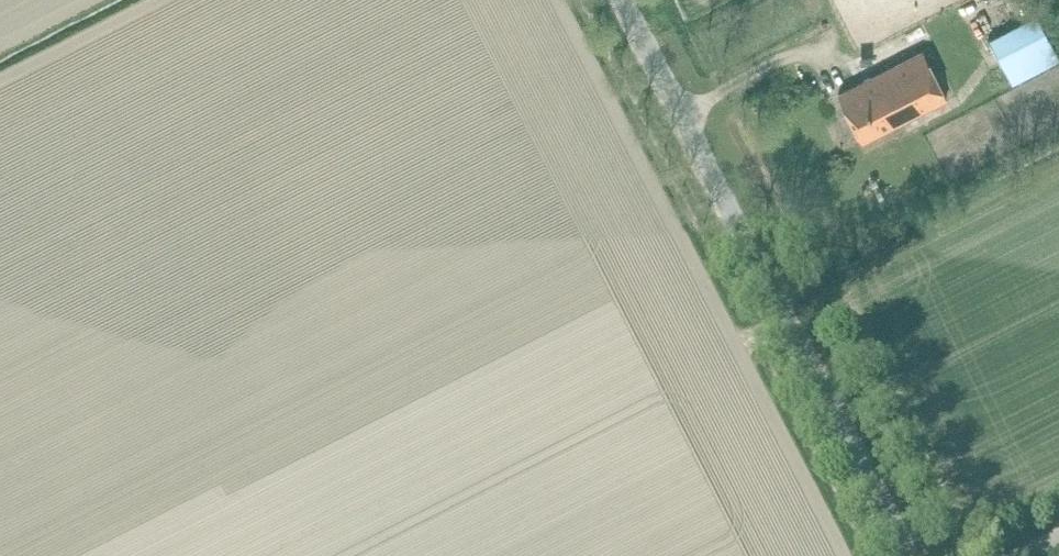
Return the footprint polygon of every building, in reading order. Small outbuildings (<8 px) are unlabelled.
[(984,38),(1019,20),(1013,8),(978,26),(984,38)] [(1013,85),(1058,61),(1058,55),(1038,13),(989,39),(1013,85)] [(842,92),(865,140),(949,98),(924,51),(842,92)]
